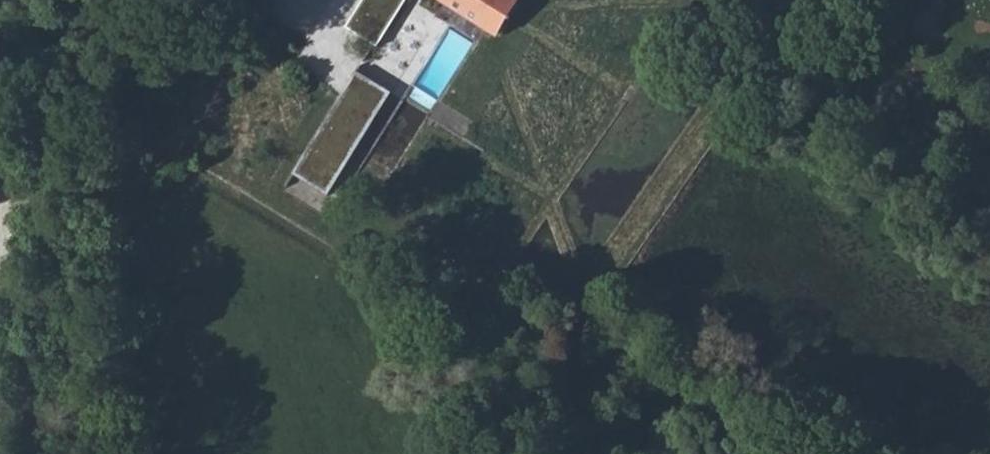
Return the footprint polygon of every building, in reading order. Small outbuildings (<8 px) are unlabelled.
[(346,28),(377,47),(407,0),(363,0),(346,28)] [(520,2),(517,0),(441,0),(467,16),(498,36),(520,2)] [(392,93),(356,71),(292,174),(328,196),(392,93)]
